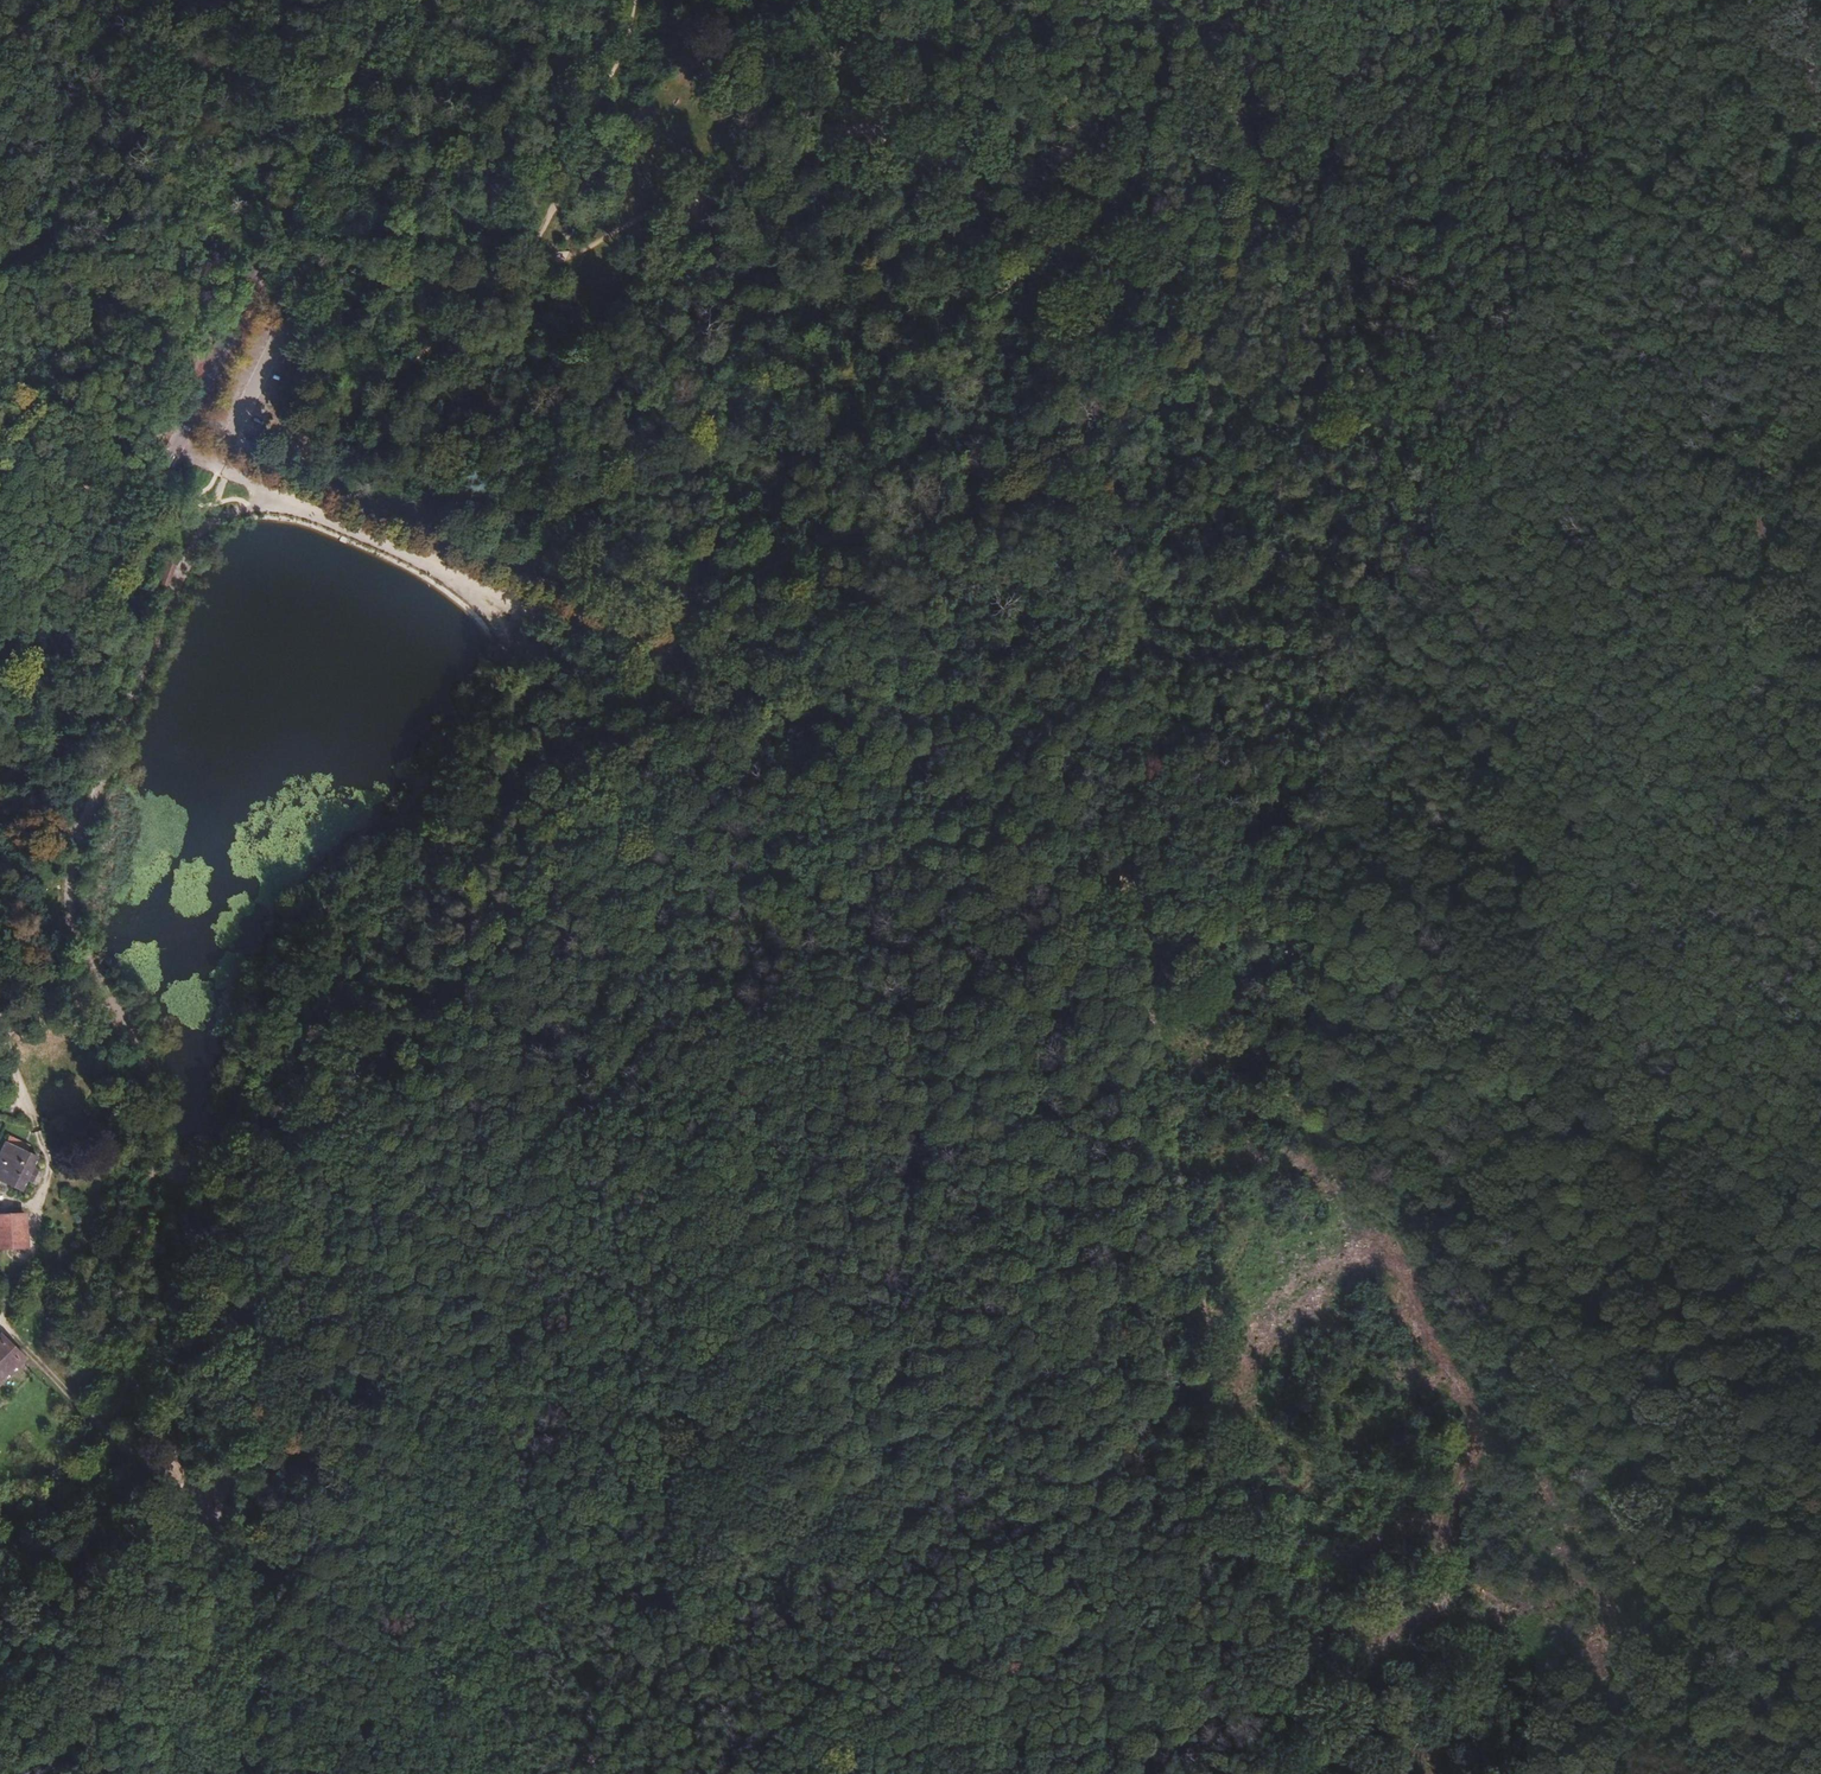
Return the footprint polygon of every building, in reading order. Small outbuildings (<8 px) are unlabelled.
[(172,566),(166,564),(158,583),(164,586),(172,566)] [(20,1195),(24,1186),(29,1189),(35,1178),(31,1176),(37,1163),(23,1156),(4,1145),(0,1153),(0,1184),(6,1188),(20,1195)] [(22,1255),(22,1222),(0,1221),(0,1255),(22,1255)] [(10,1372),(7,1368),(17,1360),(0,1338),(0,1379),(10,1372)]
